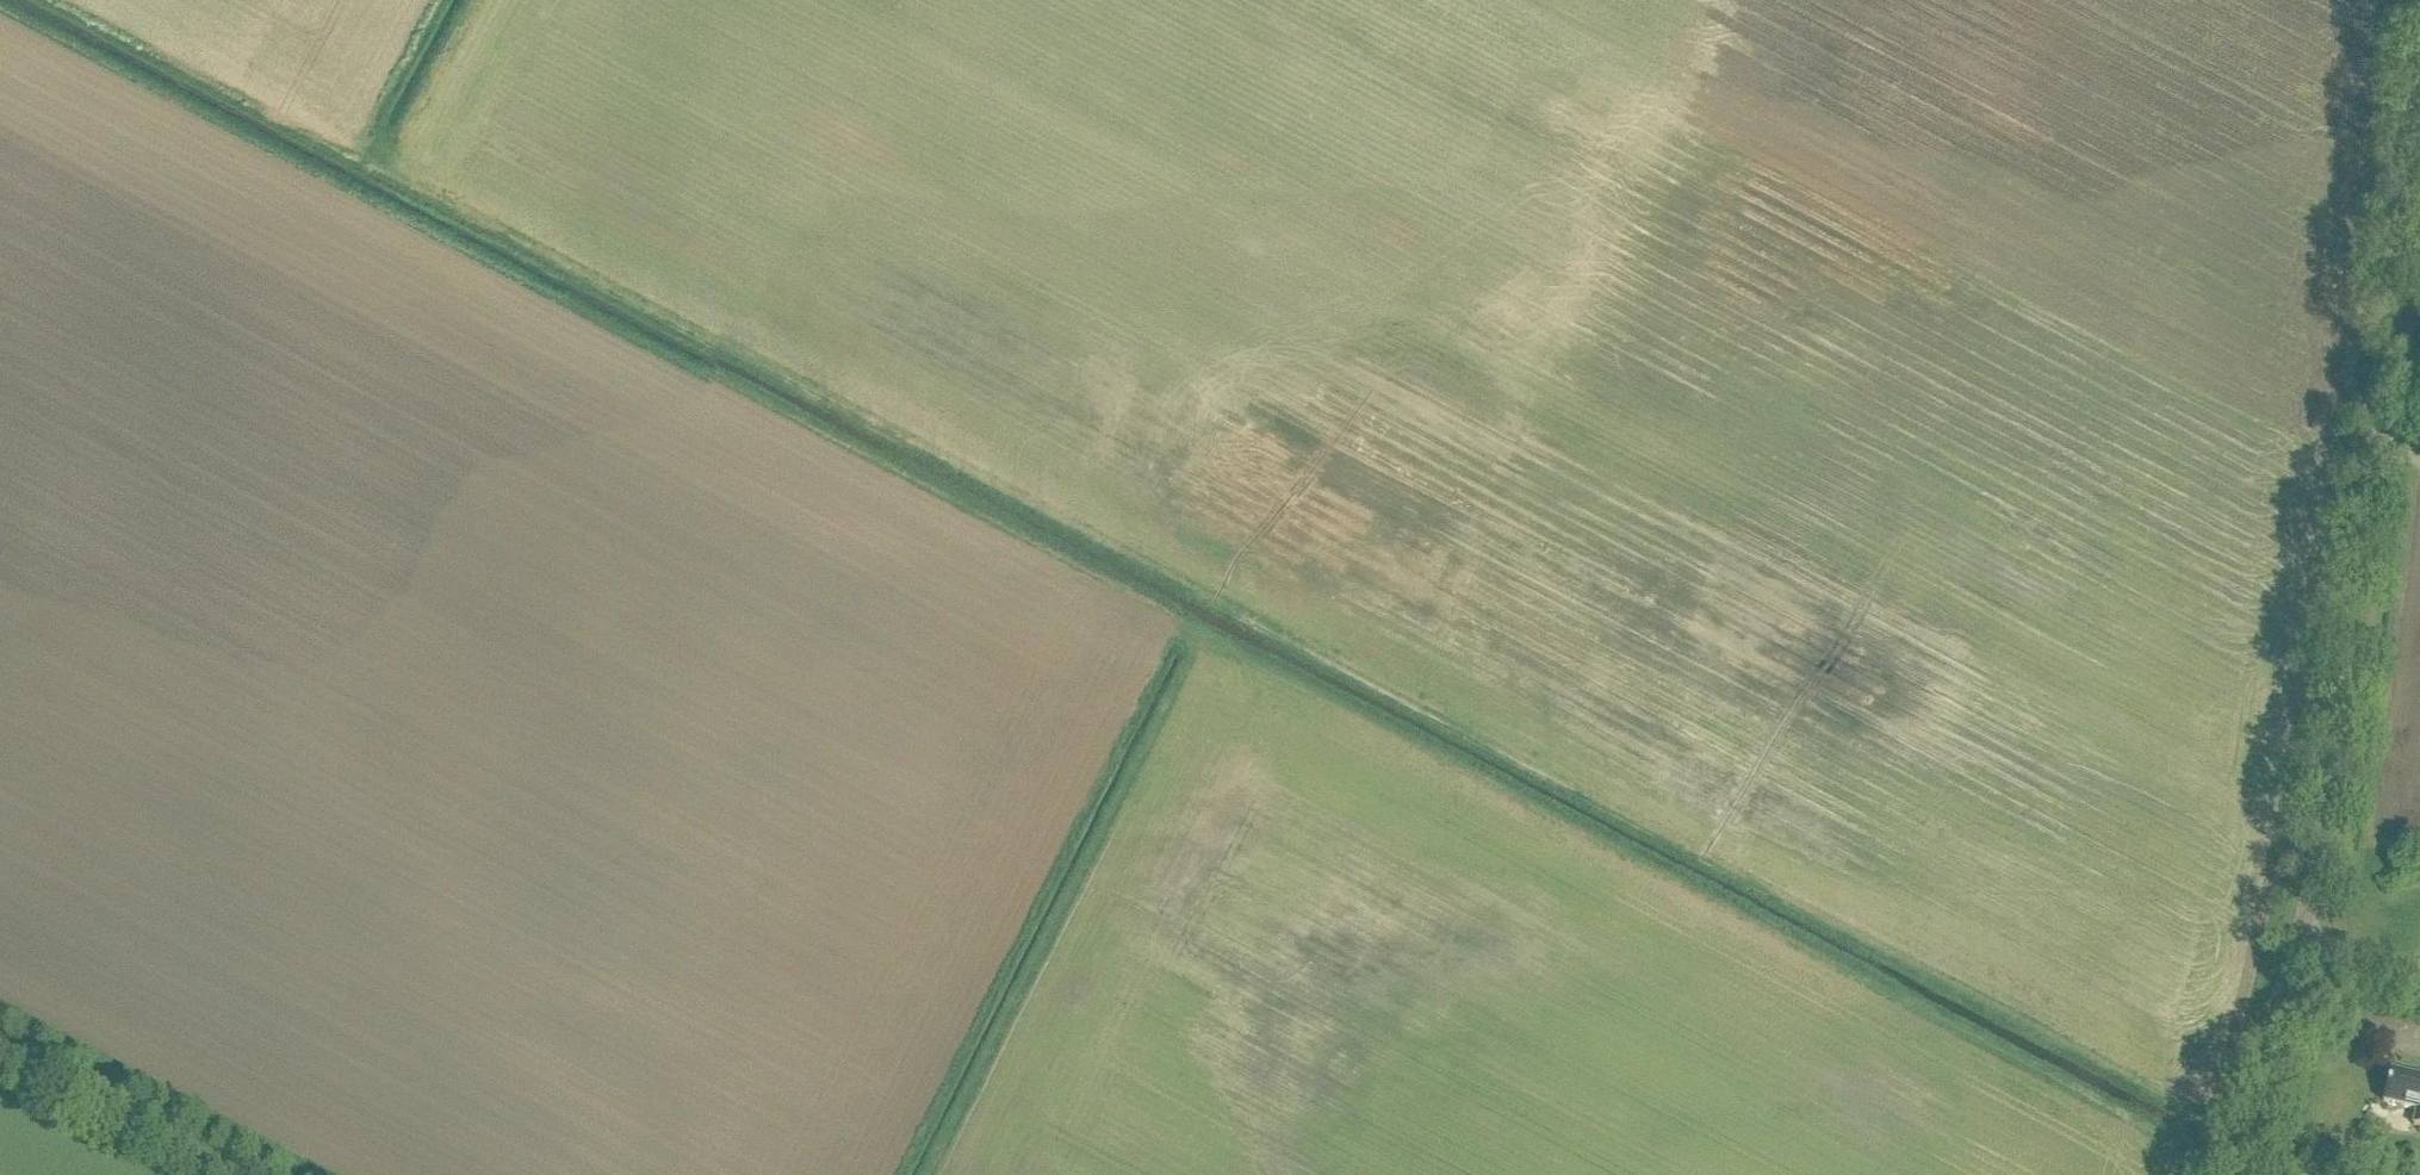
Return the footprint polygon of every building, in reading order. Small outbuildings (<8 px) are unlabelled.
[(2389,1079),(2382,1109),(2415,1117),(2413,1127),(2419,1129),(2419,1086),(2389,1079)]
